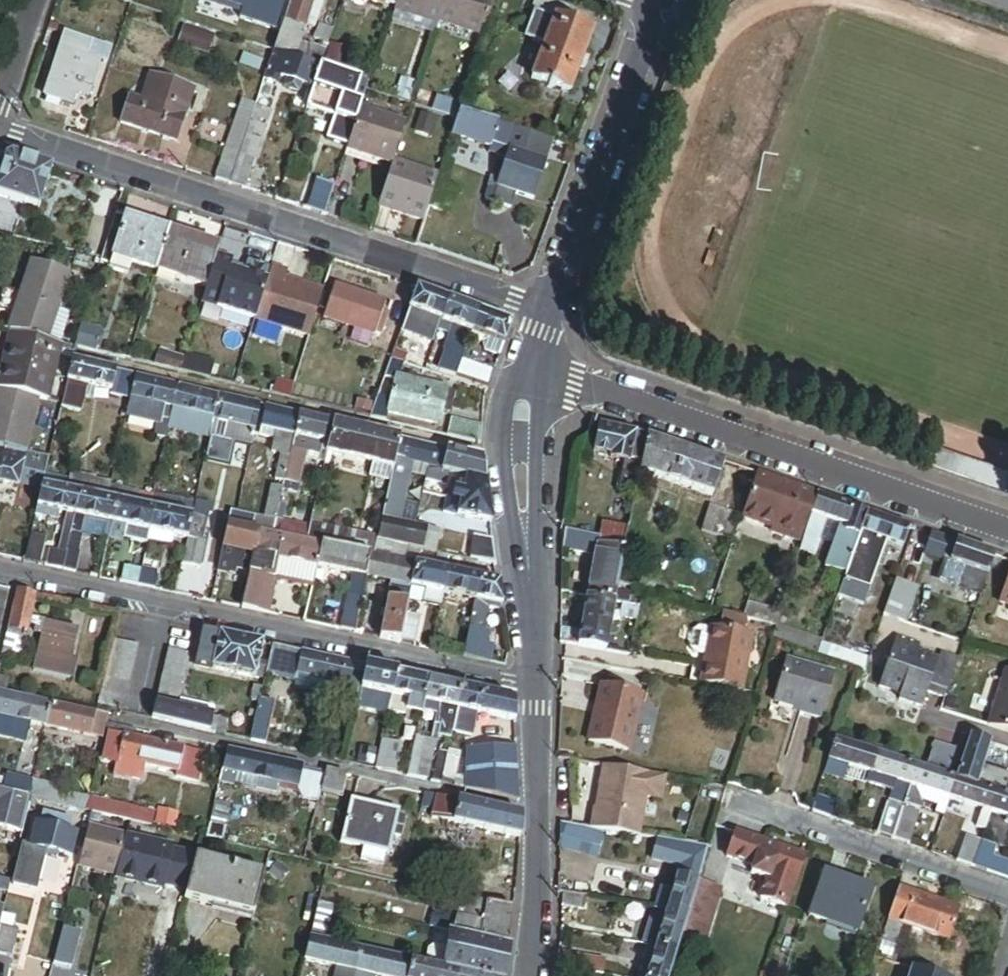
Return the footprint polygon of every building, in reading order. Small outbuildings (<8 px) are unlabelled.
[(286,27),(284,27),(276,54),(297,61),(301,48),(303,40),(311,17),(314,5),(316,0),(295,0),(286,27)] [(382,8),(384,0),(356,0),(382,8)] [(394,12),(438,27),(438,25),(447,0),(398,0),(394,12)] [(483,39),(495,1),(492,0),(447,0),(438,25),(483,39)] [(532,13),(553,21),(543,49),(531,81),(569,95),(592,34),(588,32),(592,21),(536,0),(534,0),(530,12),(532,13)] [(323,8),(314,5),(311,17),(320,19),(323,8)] [(394,12),(390,22),(435,37),(438,27),(394,12)] [(553,21),(532,13),(526,32),(525,36),(525,39),(526,41),(528,43),(531,44),(543,49),(553,21)] [(276,54),(284,27),(285,22),(268,17),(257,47),(273,53),(276,54)] [(311,17),(303,40),(312,43),(320,19),(311,17)] [(321,45),(328,48),(332,34),(320,30),(316,44),(321,45)] [(67,37),(46,98),(71,107),(75,96),(89,101),(102,64),(107,66),(112,52),(67,37)] [(210,47),(191,40),(187,53),(205,59),(210,47)] [(319,54),(325,56),(326,52),(328,48),(321,45),(319,54)] [(301,48),(297,61),(320,69),(325,56),(319,54),(301,48)] [(326,52),(325,56),(320,69),(338,74),(344,57),(326,52)] [(297,61),(276,54),(273,53),(263,82),(274,86),(276,78),(287,81),(298,85),(313,90),(320,69),(297,61)] [(338,74),(320,69),(313,90),(339,99),(353,103),(352,107),(350,107),(344,126),(349,127),(347,133),(353,135),(361,111),(369,85),(338,74)] [(141,104),(183,118),(192,92),(149,78),(141,104)] [(295,93),(298,85),(287,81),(284,89),(295,93)] [(339,99),(313,90),(310,100),(336,108),(339,99)] [(310,100),(307,110),(334,119),(327,143),(348,150),(348,148),(353,135),(347,133),(349,127),(344,126),(350,107),(352,107),(353,103),(339,99),(336,108),(310,100)] [(175,143),(183,118),(141,104),(128,100),(120,125),(175,143)] [(237,103),(212,180),(229,186),(254,110),(255,109),(237,103)] [(254,110),(229,186),(242,190),(267,115),(254,110)] [(394,162),(406,125),(361,111),(353,135),(348,148),(394,162)] [(438,120),(421,115),(414,135),(431,141),(438,120)] [(552,143),(458,116),(450,140),(507,159),(498,184),(491,182),(488,190),(496,193),(492,206),(509,212),(514,197),(532,203),(552,143)] [(0,169),(0,199),(23,206),(36,211),(50,169),(9,156),(3,160),(0,169)] [(439,176),(394,162),(380,209),(424,222),(427,211),(434,191),(436,184),(439,176)] [(315,183),(306,211),(325,218),(335,189),(315,183)] [(446,187),(436,184),(434,191),(452,196),(454,190),(446,187)] [(452,196),(434,191),(427,211),(445,216),(452,196)] [(0,199),(0,237),(12,239),(23,206),(0,199)] [(139,219),(137,225),(152,229),(153,223),(151,220),(143,217),(139,219)] [(137,225),(113,218),(98,267),(109,271),(108,273),(129,279),(133,266),(153,272),(166,233),(152,229),(137,225)] [(216,249),(166,233),(153,272),(203,288),(214,255),(216,249)] [(230,260),(214,255),(203,288),(198,303),(251,320),(263,282),(239,274),(227,270),(229,265),(230,260)] [(15,329),(13,334),(48,342),(60,304),(72,266),(36,256),(25,294),(15,329)] [(239,274),(241,269),(229,265),(227,270),(239,274)] [(285,272),(268,267),(263,282),(251,320),(306,338),(321,292),(282,280),(285,272)] [(381,304),(331,287),(319,321),(376,340),(383,319),(377,317),(381,304)] [(448,302),(415,289),(407,310),(440,323),(448,302)] [(15,329),(25,294),(15,291),(6,326),(15,329)] [(476,312),(448,302),(440,323),(451,326),(442,352),(445,353),(438,372),(454,378),(458,366),(460,360),(466,342),(469,333),(476,312)] [(59,345),(63,346),(74,308),(60,304),(48,342),(59,345)] [(440,323),(407,310),(401,324),(435,337),(440,323)] [(504,346),(511,325),(476,312),(469,333),(466,342),(477,346),(481,344),(483,352),(499,358),(504,346)] [(98,328),(81,324),(73,348),(91,352),(98,328)] [(435,337),(401,324),(399,330),(432,343),(435,337)] [(45,403),(59,345),(48,342),(13,334),(3,374),(10,375),(7,392),(33,400),(45,403)] [(403,357),(391,352),(388,361),(401,365),(403,357)] [(175,373),(179,362),(153,356),(150,366),(175,373)] [(458,366),(454,378),(487,388),(491,377),(493,371),(460,360),(458,366)] [(112,371),(70,361),(64,382),(83,386),(108,392),(112,371)] [(401,365),(388,361),(366,418),(383,423),(385,415),(438,428),(441,415),(445,393),(446,391),(400,379),(405,366),(401,365)] [(128,399),(132,376),(112,371),(108,392),(107,397),(127,401),(128,399)] [(3,374),(0,373),(0,391),(7,392),(10,375),(3,374)] [(169,408),(173,386),(132,376),(128,399),(169,408)] [(83,386),(64,382),(58,409),(77,413),(83,386)] [(214,396),(173,386),(169,408),(209,418),(214,396)] [(7,392),(0,391),(0,450),(4,451),(21,454),(33,400),(7,392)] [(455,396),(445,393),(441,415),(451,417),(455,396)] [(250,428),(256,406),(214,396),(209,418),(250,428)] [(127,401),(124,416),(154,423),(165,425),(169,408),(128,399),(127,401)] [(291,436),(295,415),(262,407),(257,429),(291,436)] [(209,418),(169,408),(165,425),(206,434),(209,418)] [(326,444),(330,424),(295,415),(291,436),(282,482),(299,486),(307,447),(319,450),(321,443),(326,444)] [(250,428),(209,418),(206,434),(247,443),(250,428)] [(480,446),(482,429),(452,422),(447,438),(480,446)] [(165,425),(154,423),(150,437),(162,439),(165,425)] [(395,439),(330,424),(326,444),(374,455),(392,459),(395,439)] [(282,482),(291,436),(257,429),(256,436),(269,439),(266,454),(276,456),(271,480),(282,482)] [(642,468),(647,443),(600,432),(594,458),(616,463),(642,468)] [(427,468),(431,448),(395,439),(392,459),(389,470),(381,520),(399,524),(409,463),(427,468)] [(723,468),(647,443),(642,468),(640,477),(712,499),(723,468)] [(444,451),(431,448),(427,468),(440,470),(444,451)] [(911,467),(1003,498),(1007,485),(1007,481),(917,450),(911,467)] [(21,454),(4,451),(0,469),(0,483),(17,486),(19,476),(24,455),(21,454)] [(482,460),(444,451),(440,470),(439,472),(445,474),(451,475),(485,483),(482,460)] [(43,476),(47,460),(24,455),(19,476),(42,480),(43,476)] [(392,459),(374,455),(371,466),(389,470),(392,459)] [(640,477),(642,468),(616,463),(615,466),(627,468),(622,494),(636,497),(640,477)] [(439,472),(426,473),(424,481),(443,485),(445,474),(439,472)] [(451,475),(445,498),(442,512),(490,524),(485,483),(451,475)] [(41,486),(66,492),(67,481),(43,476),(42,480),(41,486)] [(105,500),(108,488),(68,480),(67,481),(66,492),(77,494),(105,500)] [(818,501),(757,480),(742,522),(773,533),(784,537),(782,542),(803,549),(809,528),(812,519),(818,501)] [(73,515),(77,494),(66,492),(41,486),(36,507),(57,512),(67,514),(73,515)] [(262,518),(235,512),(232,527),(258,532),(271,535),(274,520),(280,488),(270,486),(262,518)] [(108,487),(108,488),(105,500),(115,502),(133,506),(136,493),(108,487)] [(147,509),(150,496),(136,493),(133,506),(147,509)] [(115,502),(105,500),(77,494),(73,515),(111,524),(115,502)] [(192,504),(150,496),(147,509),(153,510),(190,518),(192,504)] [(853,512),(818,501),(812,519),(840,529),(846,531),(853,512)] [(133,506),(115,502),(111,524),(125,527),(149,532),(153,510),(147,509),(133,506)] [(207,507),(192,504),(190,518),(204,521),(207,507)] [(57,512),(36,507),(35,513),(55,518),(57,512)] [(190,518),(153,510),(149,532),(147,539),(170,545),(172,538),(185,540),(190,518)] [(322,512),(312,510),(309,527),(319,529),(322,512)] [(232,527),(235,512),(226,511),(224,525),(227,525),(232,527)] [(712,512),(703,539),(730,548),(739,522),(712,512)] [(868,518),(853,512),(846,531),(845,536),(860,541),(861,537),(868,518)] [(71,523),(73,515),(67,514),(63,532),(69,533),(71,523)] [(204,521),(190,518),(185,540),(180,566),(198,569),(204,543),(200,543),(204,521)] [(910,532),(868,518),(861,537),(882,544),(903,552),(910,532)] [(309,527),(274,520),(271,535),(306,542),(309,527)] [(399,524),(381,520),(377,542),(407,549),(436,555),(440,534),(399,524)] [(69,533),(61,571),(71,573),(81,525),(71,523),(69,533)] [(111,524),(109,533),(124,537),(125,527),(111,524)] [(258,532),(232,527),(227,525),(222,547),(239,551),(253,554),(258,532)] [(147,539),(149,532),(125,527),(124,537),(147,542),(147,539)] [(319,529),(309,527),(306,542),(322,546),(371,557),(374,557),(376,545),(356,537),(319,529)] [(626,532),(601,528),(599,543),(598,550),(623,554),(626,532)] [(820,532),(809,528),(803,549),(802,554),(812,558),(820,532)] [(846,531),(840,529),(825,572),(846,579),(860,541),(845,536),(846,531)] [(61,571),(69,533),(63,532),(58,553),(49,551),(45,567),(61,571)] [(271,535),(258,532),(253,554),(249,576),(241,610),(267,615),(274,581),(277,566),(278,560),(317,569),(322,546),(306,542),(271,535)] [(784,537),(773,533),(771,538),(782,542),(784,537)] [(30,534),(24,563),(39,566),(45,538),(30,534)] [(599,543),(564,535),(564,554),(596,560),(598,550),(599,543)] [(861,537),(860,541),(846,579),(835,614),(855,621),(882,544),(861,537)] [(955,548),(932,540),(925,559),(945,566),(948,567),(955,548)] [(377,542),(376,545),(374,557),(405,564),(407,549),(377,542)] [(371,557),(322,546),(317,569),(349,576),(339,631),(354,634),(366,580),(371,557)] [(474,546),(470,562),(496,568),(494,550),(474,546)] [(239,551),(222,547),(216,574),(229,577),(229,573),(231,565),(237,566),(239,551)] [(955,548),(948,567),(989,582),(996,562),(955,548)] [(623,554),(598,550),(596,560),(589,602),(616,606),(623,554)] [(231,565),(229,573),(249,576),(253,554),(239,551),(237,566),(231,565)] [(405,564),(374,557),(371,557),(366,580),(390,585),(380,639),(399,644),(399,641),(405,614),(408,602),(410,589),(415,566),(405,564)] [(137,587),(152,591),(158,564),(143,560),(141,570),(137,587)] [(317,569),(278,560),(277,566),(296,569),(292,584),(311,589),(317,569)] [(292,584),(296,569),(277,566),(274,581),(292,584)] [(443,596),(448,573),(415,566),(410,589),(426,592),(423,605),(440,609),(443,596)] [(125,567),(122,584),(137,587),(141,570),(125,567)] [(989,582),(948,567),(941,588),(982,602),(984,597),(985,596),(989,582)] [(475,603),(480,580),(448,573),(443,596),(475,603)] [(502,613),(498,584),(480,580),(475,603),(464,658),(491,663),(494,645),(486,644),(489,634),(485,633),(490,612),(502,613)] [(920,592),(898,584),(885,620),(907,628),(920,592)] [(999,611),(1007,614),(1007,585),(999,611)] [(426,592),(410,589),(408,602),(423,605),(426,592)] [(35,595),(16,591),(6,632),(25,636),(35,595)] [(614,622),(616,606),(589,602),(582,639),(579,651),(608,656),(614,622)] [(640,611),(616,606),(614,622),(638,626),(640,611)] [(782,619),(748,609),(744,621),(749,623),(778,631),(782,619)] [(405,614),(399,641),(417,645),(423,618),(405,614)] [(744,621),(724,616),(720,635),(746,640),(749,623),(744,621)] [(36,619),(33,632),(41,633),(32,671),(71,679),(75,661),(68,659),(75,628),(36,619)] [(262,645),(202,631),(194,666),(254,680),(258,661),(262,645)] [(25,636),(6,632),(1,654),(19,659),(25,636)] [(560,647),(579,651),(582,639),(560,634),(560,647)] [(746,640),(720,635),(714,634),(707,671),(703,691),(740,698),(752,641),(746,640)] [(138,645),(114,639),(98,706),(123,712),(138,645)] [(397,674),(271,646),(267,663),(265,673),(294,680),(295,674),(318,679),(360,689),(360,691),(370,693),(392,698),(393,693),(397,674)] [(823,648),(819,659),(836,665),(839,656),(840,654),(823,648)] [(948,697),(956,676),(913,661),(915,655),(896,648),(880,692),(900,699),(897,706),(921,714),(926,701),(945,707),(946,703),(948,697)] [(166,650),(152,718),(226,735),(229,721),(210,717),(212,709),(179,701),(189,655),(166,650)] [(839,656),(836,665),(866,675),(869,666),(839,656)] [(258,661),(254,680),(263,682),(265,673),(267,663),(258,661)] [(835,681),(788,665),(774,707),(801,716),(800,718),(820,725),(835,681)] [(694,668),(690,688),(703,691),(707,671),(694,668)] [(429,680),(397,674),(393,693),(410,697),(425,699),(429,680)] [(6,692),(8,681),(0,679),(0,690),(6,692)] [(360,689),(318,679),(315,692),(357,702),(358,700),(360,691),(360,689)] [(461,687),(429,680),(425,699),(423,706),(438,709),(439,703),(457,707),(461,687)] [(1007,739),(1007,681),(990,733),(996,735),(1007,739)] [(259,700),(262,687),(253,685),(248,704),(257,706),(259,700)] [(506,697),(461,687),(457,707),(477,711),(516,719),(514,700),(506,697)] [(50,702),(6,692),(0,690),(0,717),(32,724),(45,727),(50,702)] [(643,697),(604,690),(592,746),(632,754),(643,697)] [(370,693),(360,691),(358,700),(368,702),(370,693)] [(410,697),(393,693),(392,698),(388,711),(407,715),(408,709),(410,697)] [(425,699),(410,697),(408,709),(422,712),(423,706),(425,699)] [(257,706),(250,740),(265,743),(274,703),(259,700),(257,706)] [(100,713),(50,702),(45,727),(95,738),(100,713)] [(439,703),(438,709),(435,720),(442,722),(440,734),(450,737),(452,730),(457,707),(439,703)] [(952,705),(946,703),(945,707),(941,717),(955,721),(957,715),(952,714),(950,709),(952,705)] [(477,711),(457,707),(452,730),(472,735),(477,711)] [(0,717),(0,738),(27,744),(32,724),(0,717)] [(104,762),(116,764),(117,765),(119,758),(141,763),(175,771),(174,778),(193,783),(200,755),(110,734),(104,762)] [(379,750),(375,767),(382,769),(401,771),(404,743),(382,738),(379,750)] [(428,743),(415,740),(408,774),(421,777),(427,749),(428,743)] [(449,742),(442,740),(433,780),(441,781),(447,754),(449,742)] [(958,784),(958,785),(977,792),(991,748),(972,742),(967,757),(958,784)] [(520,799),(517,745),(467,748),(465,787),(520,799)] [(877,760),(836,747),(830,766),(849,772),(871,779),(877,760)] [(936,747),(928,774),(942,778),(951,752),(936,747)] [(379,750),(370,748),(366,765),(375,767),(379,750)] [(301,766),(226,749),(221,771),(232,773),(254,778),(274,783),(295,788),(302,799),(317,803),(317,802),(320,790),(323,776),(301,770),(301,766)] [(435,750),(427,749),(421,777),(428,779),(435,750)] [(967,757),(951,752),(942,778),(958,784),(967,757)] [(457,757),(447,754),(441,781),(452,784),(457,757)] [(117,765),(116,764),(114,773),(137,778),(141,763),(119,758),(117,765)] [(918,772),(877,760),(871,779),(884,783),(899,787),(912,791),(918,772)] [(830,766),(825,780),(845,786),(849,772),(830,766)] [(232,773),(221,771),(218,781),(229,784),(232,773)] [(347,776),(324,771),(323,776),(320,790),(338,794),(343,795),(347,776)] [(958,785),(918,772),(912,791),(929,797),(952,804),(958,785)] [(30,781),(31,779),(4,773),(3,778),(1,790),(27,796),(30,781)] [(665,784),(603,773),(597,818),(594,818),(592,832),(598,833),(641,841),(646,805),(662,807),(665,784)] [(274,783),(254,778),(252,789),(272,794),(274,783)] [(884,783),(871,779),(869,786),(882,791),(884,783)] [(85,809),(88,794),(30,781),(27,796),(44,800),(85,809)] [(995,781),(988,788),(986,794),(999,799),(1007,802),(1007,785),(995,781)] [(899,787),(884,783),(882,791),(896,795),(899,787)] [(977,792),(958,785),(952,804),(983,814),(993,817),(999,799),(986,794),(977,792)] [(27,796),(1,790),(0,790),(0,826),(19,831),(24,810),(27,796)] [(336,806),(338,794),(320,790),(317,802),(336,806)] [(929,797),(912,791),(906,809),(924,814),(926,805),(929,797)] [(521,816),(420,793),(417,808),(433,811),(431,819),(521,839),(521,816)] [(44,800),(27,796),(24,810),(37,813),(40,814),(44,800)] [(952,804),(929,797),(926,805),(939,809),(936,819),(946,822),(952,804)] [(91,798),(88,810),(127,820),(130,807),(91,798)] [(999,799),(993,817),(1006,821),(1007,822),(1007,802),(999,799)] [(213,800),(207,825),(223,829),(229,804),(213,800)] [(368,851),(385,855),(387,856),(392,833),(396,818),(397,812),(350,801),(339,845),(368,851)] [(818,801),(813,817),(831,823),(833,818),(829,817),(833,806),(818,801)] [(127,820),(147,825),(150,812),(130,807),(127,820)] [(899,830),(904,814),(891,810),(881,840),(894,845),(899,830)] [(150,812),(147,825),(183,833),(186,821),(150,812)] [(65,820),(40,814),(37,813),(33,825),(62,832),(65,820)] [(921,820),(904,814),(899,830),(913,834),(910,845),(913,847),(921,820)] [(993,817),(983,814),(977,832),(987,835),(993,817)] [(405,820),(396,818),(392,833),(401,835),(405,820)] [(62,832),(33,825),(30,825),(25,844),(25,847),(44,852),(66,857),(71,835),(62,832)] [(122,834),(84,825),(75,865),(113,874),(122,834)] [(223,829),(207,825),(204,838),(221,842),(224,829),(223,829)] [(578,830),(558,826),(557,849),(561,849),(575,849),(578,830)] [(894,845),(912,851),(913,847),(910,845),(913,834),(899,830),(894,845)] [(183,892),(196,850),(172,845),(172,847),(122,834),(113,874),(112,878),(161,890),(162,887),(183,892)] [(788,912),(805,862),(737,840),(728,865),(754,874),(750,887),(776,896),(772,907),(788,912)] [(974,873),(982,848),(967,842),(958,868),(974,873)] [(25,844),(21,843),(11,884),(35,890),(44,852),(25,847),(25,844)] [(710,853),(662,844),(656,866),(680,873),(677,881),(699,889),(700,886),(710,853)] [(982,848),(974,873),(1004,883),(1007,871),(1007,869),(992,862),(995,852),(982,848)] [(382,865),(385,855),(368,851),(366,862),(382,865)] [(252,916),(264,873),(197,854),(184,897),(210,904),(252,916)] [(828,878),(812,924),(858,939),(874,893),(828,878)] [(688,924),(699,889),(677,881),(673,896),(667,918),(688,924)] [(579,889),(558,885),(558,899),(563,900),(574,902),(577,902),(579,889)] [(723,893),(700,886),(699,889),(688,924),(682,946),(705,953),(723,893)] [(961,913),(901,892),(891,924),(892,925),(886,942),(899,946),(905,929),(951,944),(961,913)] [(673,896),(665,894),(658,916),(667,918),(673,896)] [(482,926),(484,904),(465,900),(462,913),(456,911),(454,919),(482,926)] [(574,902),(563,900),(563,908),(573,911),(574,902)] [(581,903),(577,902),(574,902),(573,911),(579,912),(581,903)] [(333,906),(317,903),(311,926),(329,930),(328,935),(349,939),(352,925),(330,919),(333,906)] [(208,910),(250,922),(252,916),(210,904),(208,910)] [(507,946),(511,911),(484,904),(482,926),(454,919),(432,913),(428,928),(450,933),(507,946)] [(657,952),(667,918),(658,916),(656,916),(645,950),(649,951),(657,952)] [(682,946),(688,924),(667,918),(657,952),(678,958),(682,946)] [(0,926),(0,959),(6,960),(13,929),(0,926)] [(329,930),(311,926),(308,939),(326,943),(328,935),(329,930)] [(78,936),(59,931),(51,963),(70,968),(78,936)] [(507,946),(450,933),(442,970),(467,975),(504,975),(509,947),(507,946)] [(308,939),(303,960),(335,967),(333,975),(352,975),(358,951),(326,943),(308,939)] [(410,963),(427,966),(429,957),(401,950),(398,960),(410,963)] [(352,975),(407,975),(410,963),(398,960),(358,951),(352,975)] [(657,952),(649,951),(641,975),(649,975),(657,952)] [(678,958),(657,952),(649,975),(673,975),(678,958)] [(442,970),(427,966),(410,963),(407,975),(441,975),(442,970)]
